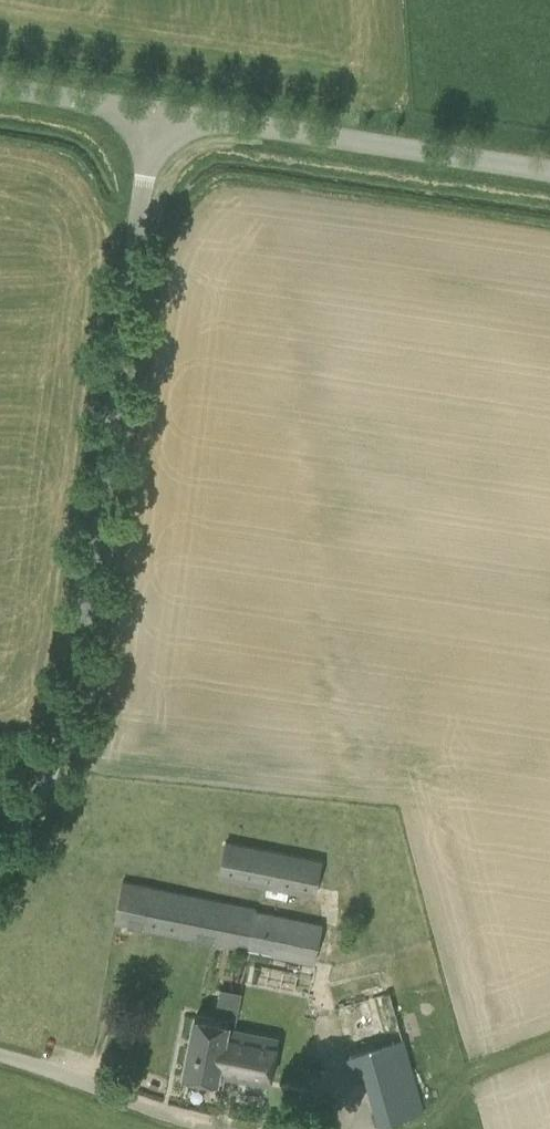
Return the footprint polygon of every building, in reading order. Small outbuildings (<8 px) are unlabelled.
[(226,840),(219,876),(315,896),(322,859),(226,840)] [(123,880),(115,921),(314,962),(323,923),(123,880)] [(392,992),(386,994),(379,972),(330,985),(355,1075),(367,1071),(381,1123),(424,1110),(392,992)] [(222,986),(217,1009),(238,1014),(243,991),(222,986)] [(210,1084),(211,1079),(219,1081),(220,1076),(272,1086),(281,1036),(230,1026),(231,1020),(193,1013),(181,1073),(190,1075),(188,1080),(210,1084)] [(311,1096),(307,1121),(330,1124),(334,1100),(311,1096)] [(288,1113),(286,1125),(303,1128),(305,1115),(288,1113)]
